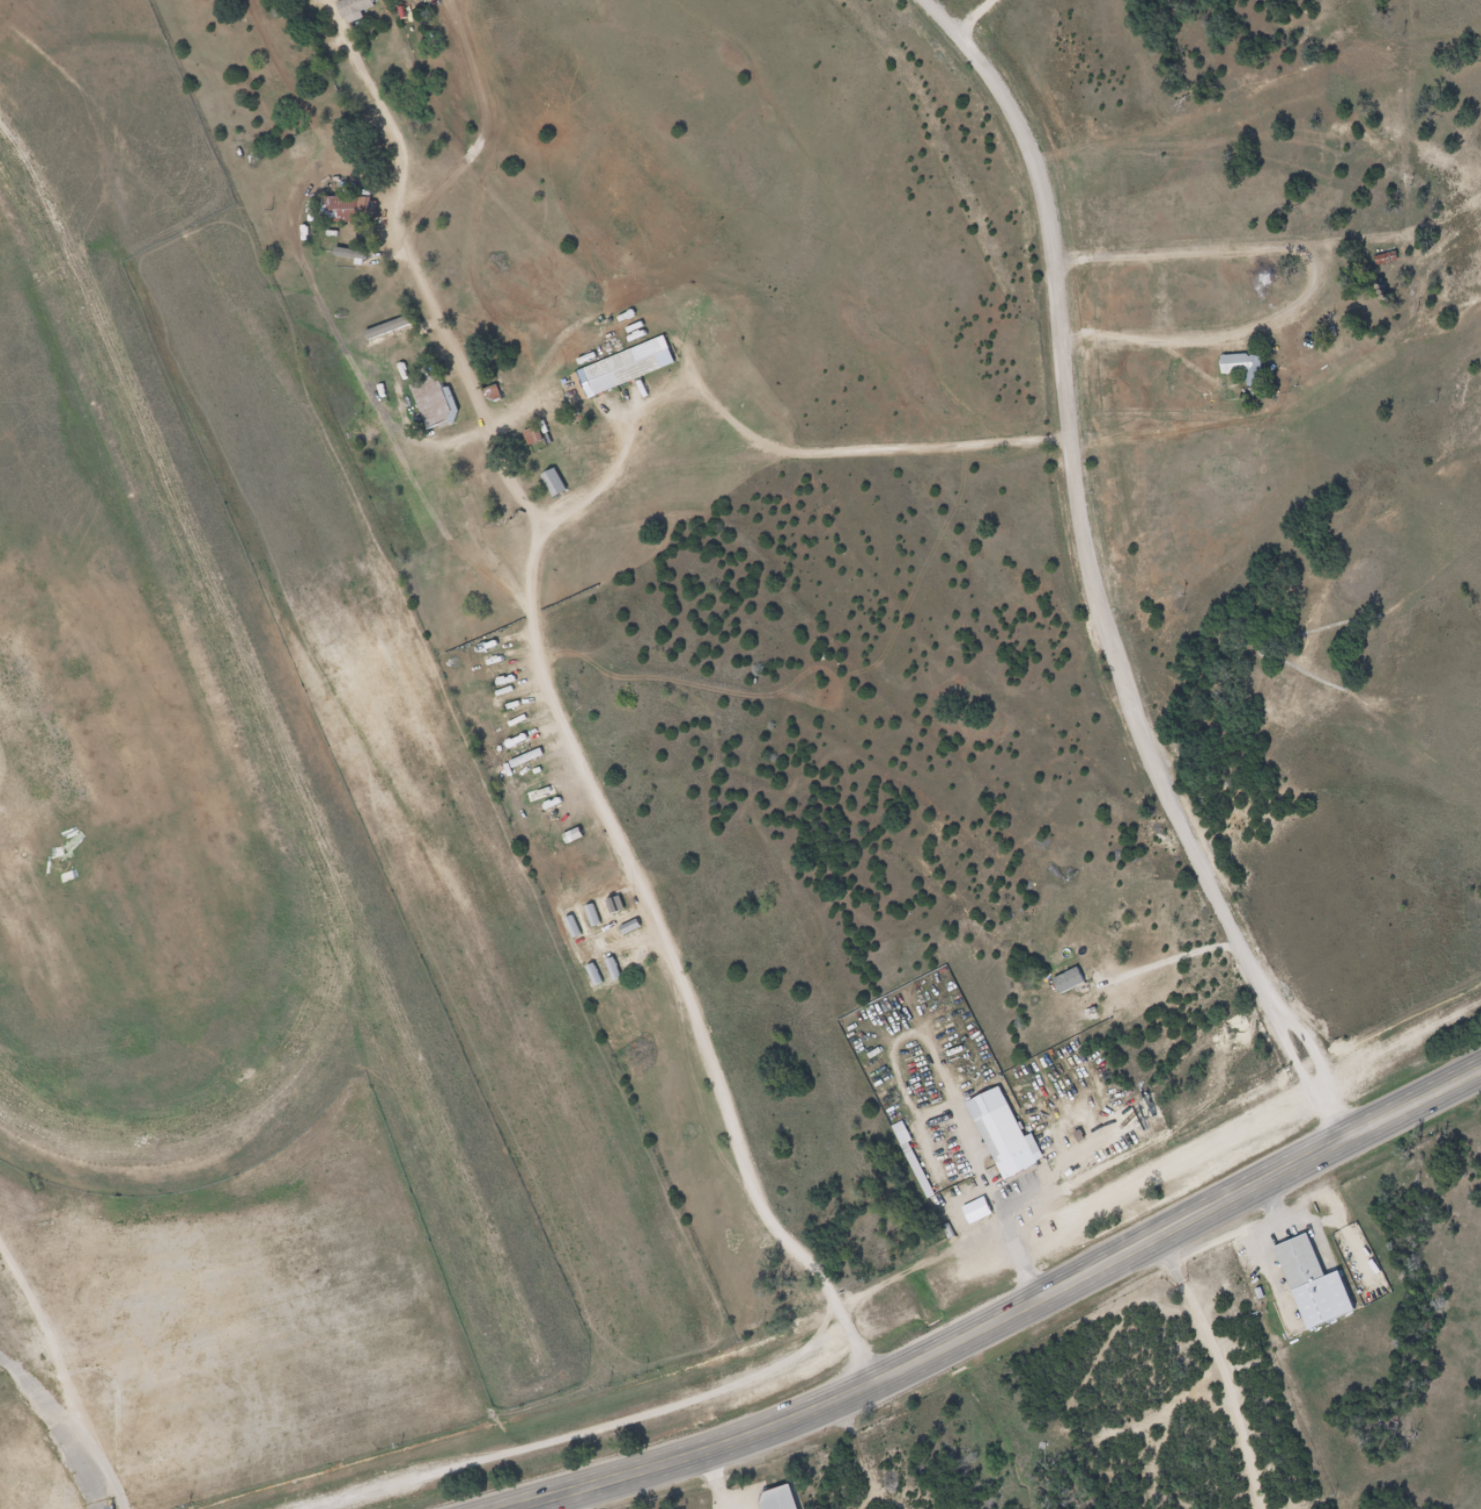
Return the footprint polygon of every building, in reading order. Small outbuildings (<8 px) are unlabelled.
[(660,335),(573,372),(585,399),(672,363),(660,335)] [(1224,374),(1249,374),(1250,388),(1266,387),(1265,355),(1224,356),(1224,374)] [(491,721),(515,709),(508,693),(483,704),(491,721)] [(1089,983),(1081,967),(1057,980),(1065,996),(1089,983)] [(1008,1090),(971,1109),(1011,1188),(1045,1171),(1043,1167),(1052,1163),(1039,1138),(1033,1141),(1008,1090)] [(1152,1112),(1159,1120),(1165,1116),(1158,1107),(1152,1112)] [(1282,1255),(1318,1340),(1365,1320),(1347,1279),(1334,1284),(1316,1240),(1282,1255)] [(766,1502),(768,1508),(805,1508),(798,1491),(766,1502)]
